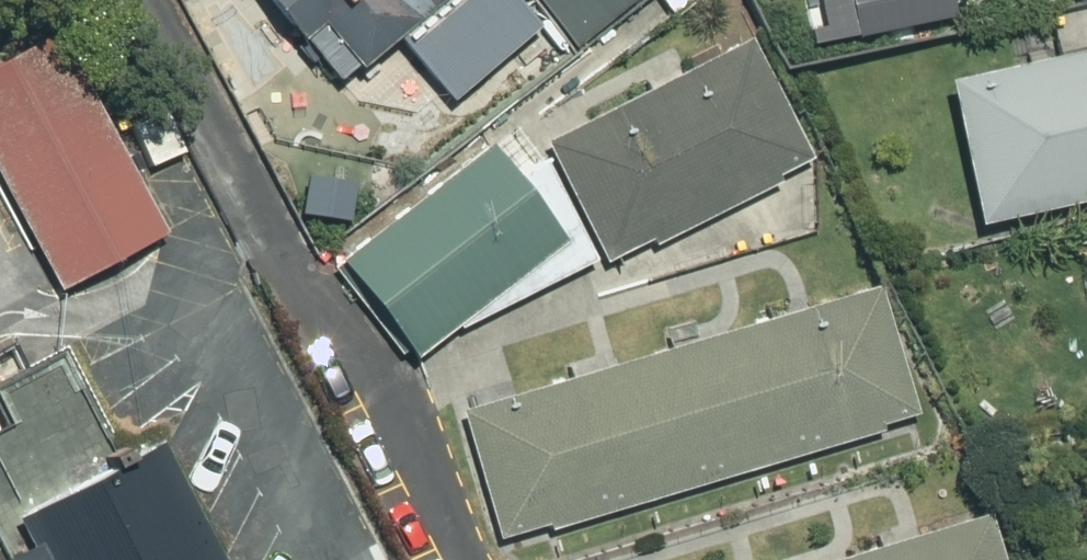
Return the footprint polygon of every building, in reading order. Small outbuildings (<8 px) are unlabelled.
[(370,13),(386,0),(359,0),(370,13)] [(575,45),(627,0),(537,0),(575,45)] [(0,51),(0,191),(51,282),(157,224),(47,25),(0,51)] [(551,150),(508,173),(481,137),(325,257),(404,356),(470,305),(474,313),(599,249),(603,255),(650,231),(654,238),(779,174),(775,168),(808,151),(747,32),(544,136),(551,150)] [(939,71),(970,218),(1086,193),(1086,40),(939,71)] [(253,156),(297,235),(343,209),(299,130),(253,156)] [(371,166),(345,186),(361,207),(387,188),(371,166)] [(878,281),(808,301),(847,433),(878,424),(876,419),(915,407),(878,281)] [(806,302),(710,330),(749,463),(846,434),(806,302)] [(709,331),(606,362),(645,494),(748,464),(709,331)] [(604,363),(454,408),(492,533),(542,519),(543,525),(643,495),(604,363)] [(55,482),(5,508),(32,559),(220,559),(152,431),(83,468),(76,455),(49,470),(55,482)] [(822,558),(823,559),(1000,559),(985,509),(822,558)]
